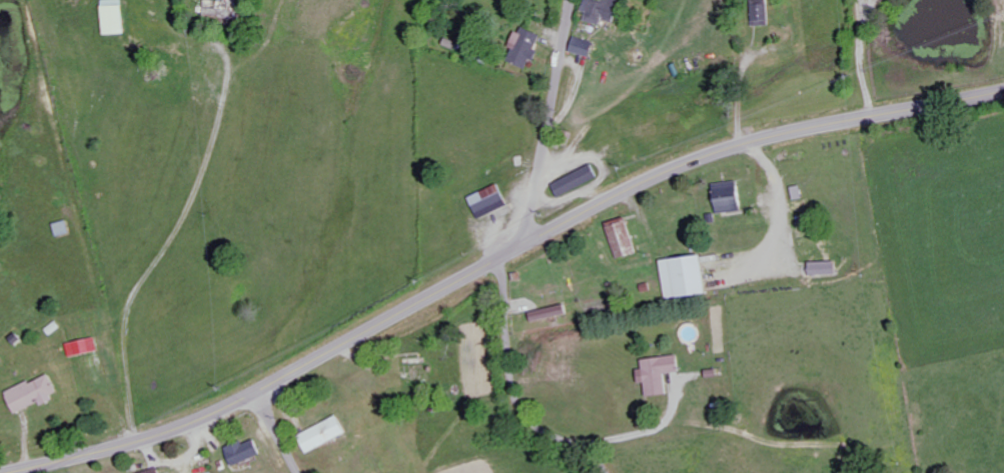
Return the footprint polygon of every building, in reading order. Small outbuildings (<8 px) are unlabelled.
[(105,1),(107,36),(128,35),(127,0),(125,0),(105,1)] [(208,18),(244,20),(245,2),(214,0),(209,0),(208,18)] [(605,26),(608,20),(618,23),(625,3),(616,0),(592,0),(585,19),(605,26)] [(758,22),(772,22),(772,0),(758,0),(758,22)] [(514,63),(531,69),(533,60),(537,61),(545,35),(521,27),(514,49),(518,50),(514,63)] [(599,43),(579,37),(575,53),(595,58),(599,43)] [(559,197),(601,180),(596,166),(554,184),(559,197)] [(720,215),(745,211),(741,182),(716,185),(720,215)] [(481,220),(511,207),(501,185),(472,198),(481,220)] [(609,224),(619,261),(640,255),(629,218),(609,224)] [(72,234),(68,221),(56,225),(59,238),(72,234)] [(664,261),(668,298),(710,294),(706,257),(664,261)] [(812,277),(839,276),(838,262),(812,263),(812,277)] [(571,321),(569,305),(533,311),(536,327),(571,321)] [(687,344),(701,337),(695,322),(681,329),(687,344)] [(70,344),(73,357),(102,351),(99,337),(70,344)] [(645,360),(646,369),(640,370),(642,383),(649,383),(651,397),(672,394),(669,373),(684,371),(681,354),(645,360)] [(9,393),(19,414),(43,402),(44,404),(62,395),(52,373),(9,393)] [(311,451),(352,435),(345,416),(304,433),(311,451)] [(266,455),(260,440),(248,444),(247,440),(230,447),(237,466),(266,455)]
